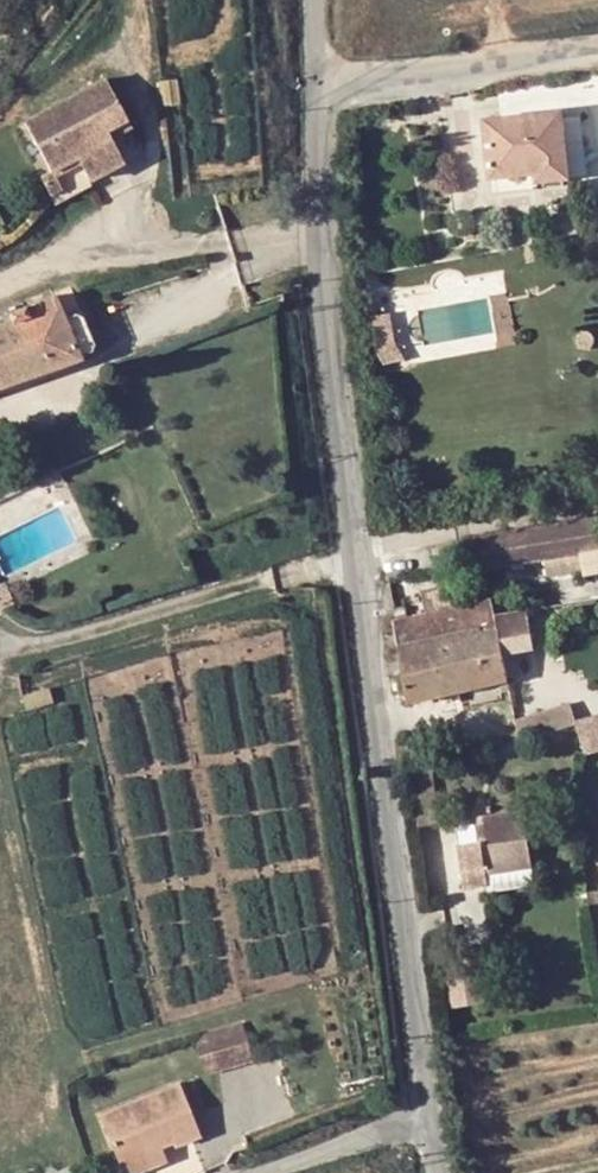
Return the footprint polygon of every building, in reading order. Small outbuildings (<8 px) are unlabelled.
[(55,174),(64,196),(143,162),(130,132),(146,125),(124,75),(32,115),(57,173),(55,174)] [(569,178),(561,113),(482,121),(490,180),(533,175),(534,183),(569,178)] [(534,183),(533,175),(490,180),(491,188),(534,183)] [(9,253),(0,236),(0,257),(9,253)] [(45,337),(0,350),(0,361),(16,402),(125,365),(113,325),(96,330),(89,307),(40,321),(45,337)] [(388,311),(365,313),(368,359),(390,358),(388,311)] [(16,402),(0,361),(0,407),(16,402)] [(473,537),(478,572),(597,554),(597,518),(473,537)] [(495,615),(492,598),(393,619),(407,703),(507,680),(501,647),(532,641),(527,610),(495,615)] [(585,600),(586,613),(597,612),(597,598),(585,600)] [(524,737),(580,725),(576,703),(519,716),(524,737)] [(487,875),(503,873),(531,869),(524,812),(486,817),(490,842),(459,847),(464,888),(488,885),(487,875)] [(533,878),(531,869),(503,873),(505,882),(533,878)] [(478,1000),(472,971),(446,977),(452,1005),(478,1000)] [(136,1172),(177,1172),(188,1168),(196,1165),(199,1172),(223,1162),(210,1131),(201,1107),(123,1137),(136,1172)] [(235,1121),(210,1131),(223,1162),(247,1153),(235,1121)]
